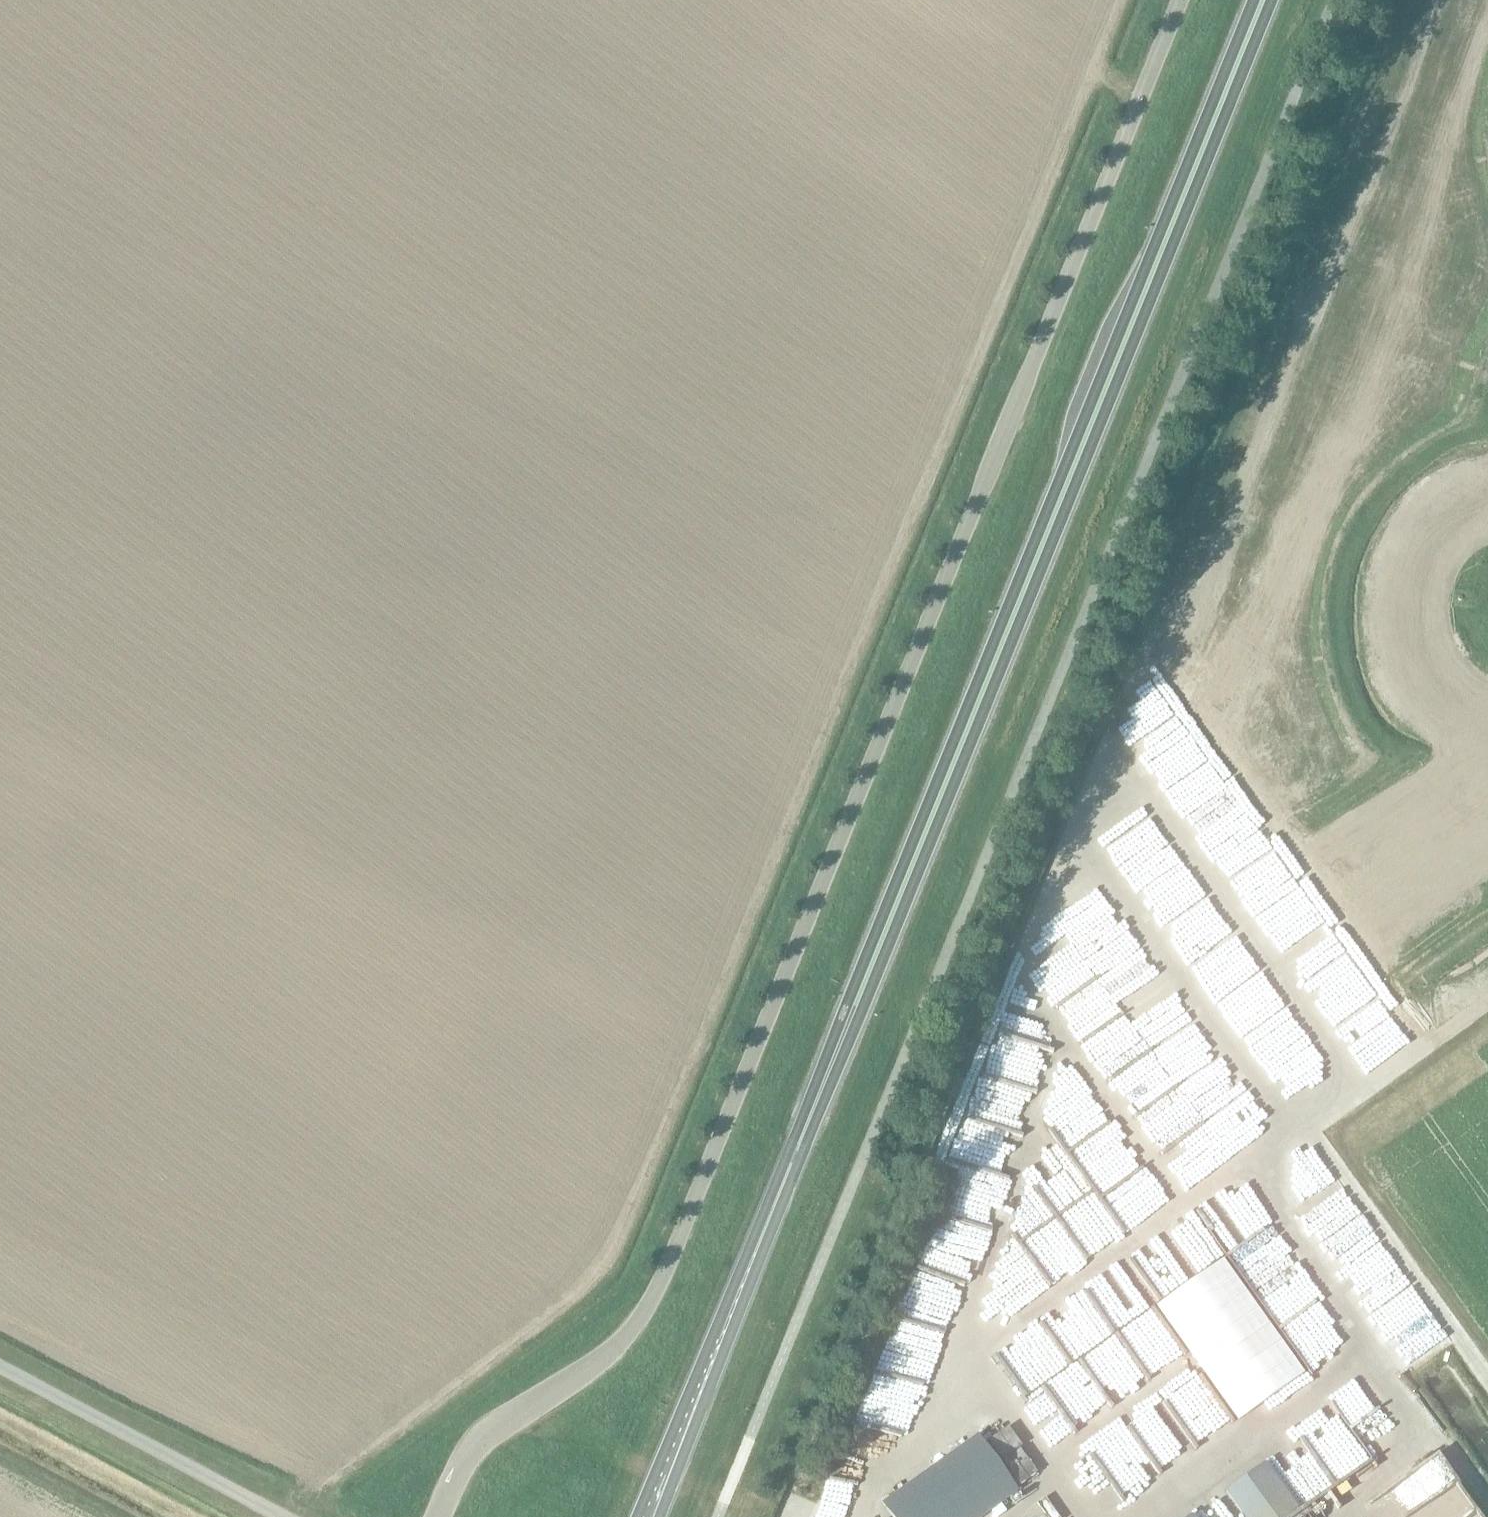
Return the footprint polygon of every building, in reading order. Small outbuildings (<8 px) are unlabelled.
[(1176,1308),(1041,1394),(1067,1436),(1081,1428),(1094,1449),(1116,1436),(1105,1419),(1194,1362),(1192,1358),(1211,1346),(1185,1306),(1186,1305),(1184,1302),(1176,1307),(1176,1308)] [(1239,1342),(1255,1333),(1249,1324),(1233,1333),(1239,1342)] [(1228,1371),(1161,1415),(1178,1442),(1190,1434),(1204,1455),(1285,1401),(1269,1377),(1295,1359),(1279,1336),(1227,1370),(1228,1371)] [(1091,1462),(1110,1494),(1118,1490),(1126,1503),(1116,1509),(1120,1516),(1125,1516),(1157,1498),(1147,1481),(1164,1471),(1156,1456),(1172,1448),(1157,1423),(1091,1462)] [(1329,1456),(1318,1463),(1331,1484),(1354,1470),(1345,1456),(1354,1450),(1362,1462),(1369,1458),(1350,1425),(1333,1436),(1321,1443),(1329,1456)] [(1007,1463),(1025,1451),(1011,1430),(993,1442),(1007,1463)] [(1017,1492),(977,1436),(882,1504),(892,1516),(982,1516),(1017,1492)] [(1309,1479),(1320,1472),(1307,1449),(1296,1456),(1309,1479)] [(1308,1500),(1282,1463),(1267,1473),(1267,1472),(1245,1488),(1254,1502),(1242,1510),(1247,1516),(1284,1516),(1308,1500)] [(1081,1507),(1038,1508),(1038,1516),(1081,1516),(1081,1507)]
